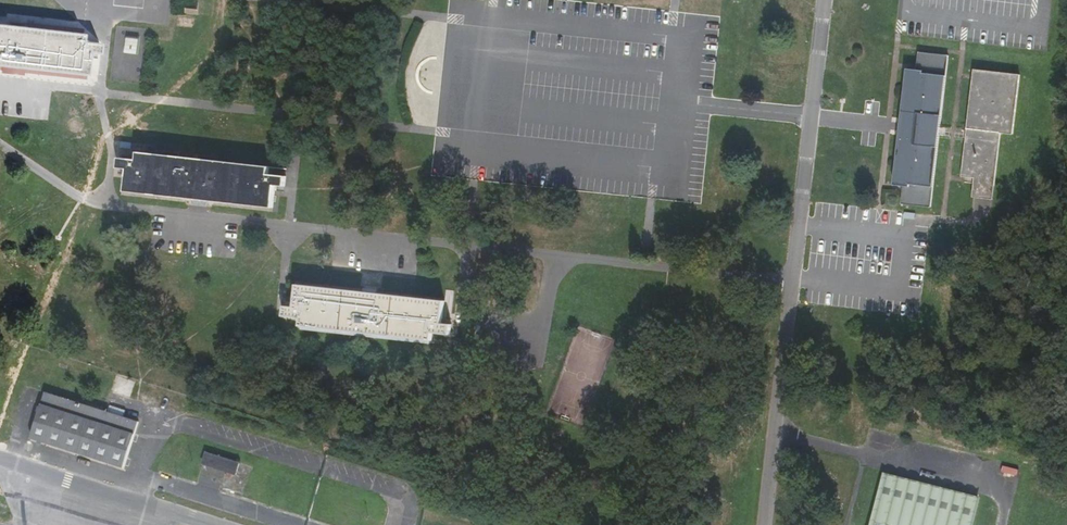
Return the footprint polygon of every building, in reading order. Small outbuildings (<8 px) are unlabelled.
[(89,77),(91,57),(100,58),(101,46),(84,44),(85,36),(0,26),(0,67),(89,77)] [(140,40),(127,38),(126,54),(138,55),(140,40)] [(902,188),(900,205),(931,208),(949,55),(918,51),(916,72),(906,71),(893,187),(902,188)] [(1022,74),(974,68),(967,130),(1002,135),(1014,136),(1022,74)] [(994,201),(1002,135),(967,130),(961,176),(974,178),(971,199),(994,201)] [(128,171),(126,192),(276,209),(278,190),(287,191),(288,178),(271,176),(272,168),(139,153),(138,161),(121,160),(120,170),(128,171)] [(446,326),(449,305),(298,288),(296,308),(288,307),(287,319),(303,321),(302,329),(436,344),(437,336),(453,337),(454,327),(446,326)] [(46,394),(42,406),(137,435),(141,422),(46,394)] [(31,443),(126,471),(138,435),(137,435),(42,406),(31,443)] [(242,462),(207,452),(203,465),(238,476),(242,462)] [(980,497),(884,473),(871,524),(973,524),(980,497)]
